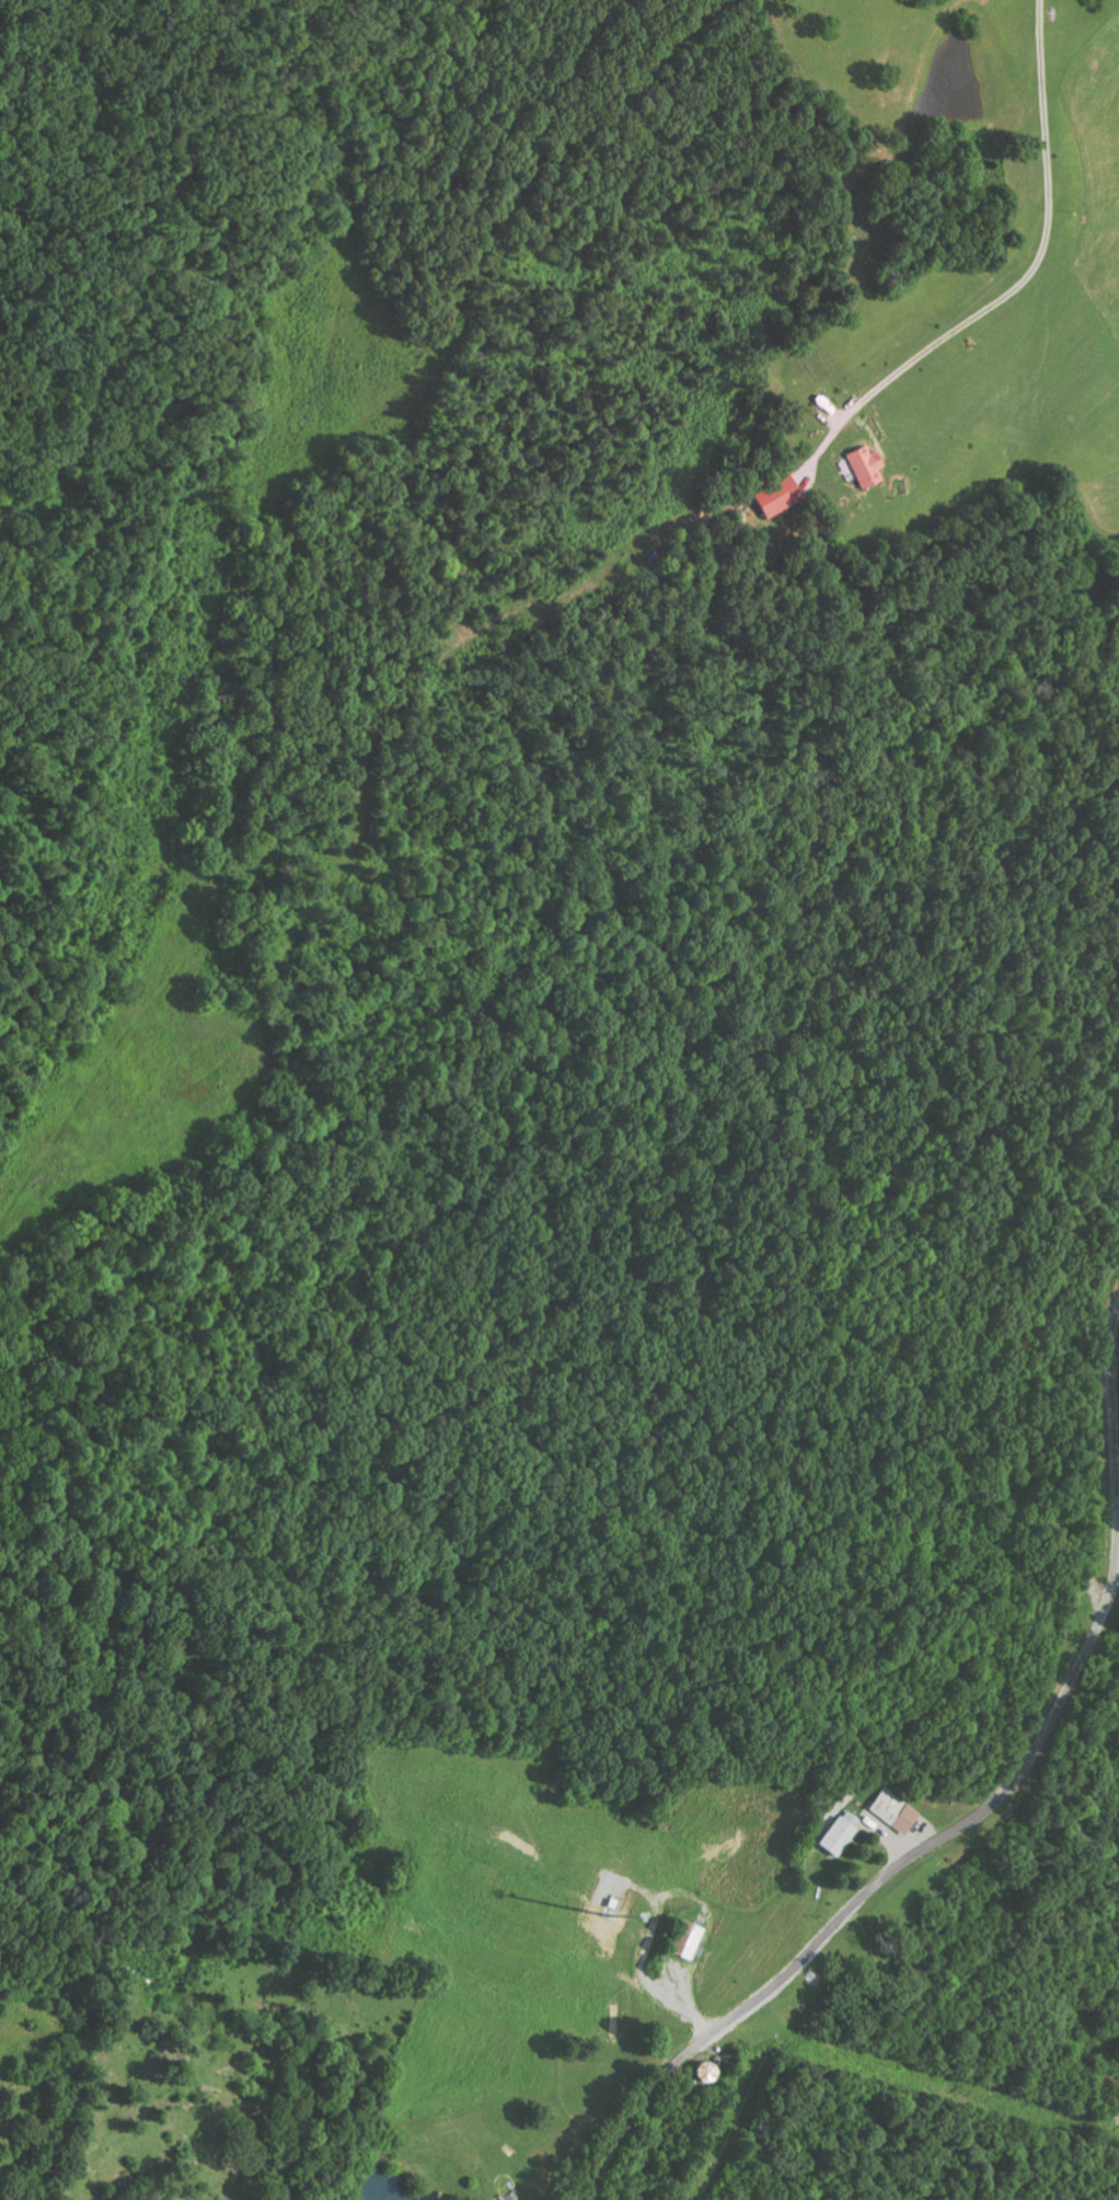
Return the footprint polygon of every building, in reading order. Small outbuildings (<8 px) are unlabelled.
[(867,492),(887,481),(881,469),(889,465),(882,451),(874,455),(869,445),(849,455),(867,492)] [(811,501),(802,481),(763,497),(772,518),(811,501)] [(901,1835),(915,1811),(876,1787),(861,1811),(901,1835)] [(855,1821),(835,1809),(813,1847),(833,1859),(855,1821)] [(700,1928),(675,1921),(666,1954),(691,1961),(700,1928)]
